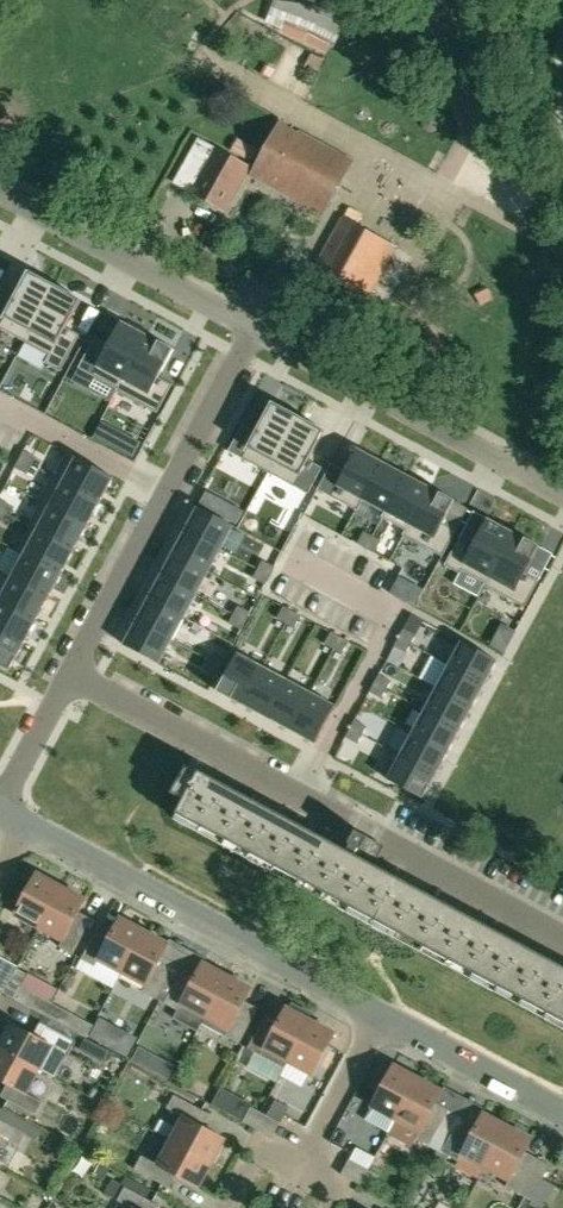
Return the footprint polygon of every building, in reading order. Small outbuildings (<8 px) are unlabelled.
[(309,32),(285,23),(284,28),(307,36),(329,48),(332,44),(309,32)] [(316,73),(323,59),(312,53),(305,67),(316,73)] [(0,121),(0,131),(4,145),(16,141),(12,129),(9,119),(0,121)] [(282,124),(254,174),(322,211),(349,162),(282,124)] [(236,138),(229,150),(250,161),(257,149),(236,138)] [(174,183),(224,210),(248,166),(199,139),(174,183)] [(343,218),(316,266),(367,294),(369,295),(377,279),(395,246),(343,218)] [(25,341),(55,285),(29,271),(13,301),(0,294),(0,328),(25,341)] [(55,285),(25,341),(50,355),(45,363),(60,371),(80,334),(66,327),(81,299),(55,285)] [(93,341),(79,367),(118,388),(116,390),(117,391),(147,335),(121,321),(106,348),(93,341)] [(147,335),(117,391),(157,412),(172,384),(159,377),(174,349),(147,335)] [(243,425),(229,451),(268,472),(298,416),(272,402),(256,432),(243,425)] [(298,416),(268,472),(308,493),(322,467),(309,460),(325,430),(298,416)] [(126,435),(118,450),(132,458),(140,443),(126,435)] [(332,463),(318,489),(356,510),(382,461),(357,448),(345,470),(332,463)] [(24,450),(20,459),(32,465),(37,457),(24,450)] [(53,475),(52,476),(101,502),(114,477),(68,453),(55,477),(53,475)] [(20,459),(15,467),(27,474),(32,465),(20,459)] [(382,461),(356,510),(357,510),(362,500),(384,512),(382,517),(383,518),(406,474),(382,461)] [(406,474),(383,518),(406,530),(403,535),(404,535),(430,487),(406,474)] [(52,476),(39,500),(88,526),(101,502),(52,476)] [(430,487),(404,535),(442,556),(456,530),(443,523),(455,500),(430,487)] [(6,513),(11,505),(0,499),(0,510),(6,513)] [(41,503),(29,525),(75,550),(88,526),(39,500),(39,501),(41,503)] [(197,506),(185,530),(221,549),(234,525),(197,506)] [(459,539),(445,565),(460,573),(462,570),(485,583),(484,585),(485,586),(514,532),(487,518),(472,546),(459,539)] [(31,528),(18,551),(62,574),(75,550),(29,525),(28,526),(31,528)] [(185,530),(173,552),(209,572),(221,549),(185,530)] [(364,531),(358,543),(366,548),(373,536),(364,531)] [(514,532),(485,586),(524,607),(539,581),(525,574),(540,546),(514,532)] [(373,536),(366,548),(375,553),(382,540),(373,536)] [(4,572),(3,573),(49,598),(62,574),(18,551),(18,552),(23,554),(11,576),(4,572)] [(173,552),(160,575),(197,594),(209,572),(173,552)] [(262,560),(258,569),(270,575),(275,566),(262,560)] [(258,569),(253,578),(265,584),(270,575),(258,569)] [(36,622),(49,598),(3,573),(0,579),(0,602),(36,622)] [(160,575),(148,598),(185,617),(197,594),(160,575)] [(399,577),(390,592),(415,606),(423,590),(399,577)] [(148,598),(136,620),(172,640),(185,617),(148,598)] [(23,646),(36,622),(0,602),(0,633),(23,646)] [(238,605),(233,614),(246,621),(250,612),(238,605)] [(284,606),(277,618),(286,623),(293,611),(284,606)] [(293,611),(286,623),(295,627),(301,615),(293,611)] [(233,614),(229,623),(241,629),(246,621),(233,614)] [(136,620),(123,644),(160,664),(172,640),(136,620)] [(404,629),(399,637),(411,644),(416,635),(404,629)] [(332,632),(325,644),(334,648),(340,636),(332,632)] [(10,671),(23,646),(0,633),(0,665),(10,671)] [(340,636),(334,648),(342,653),(349,641),(340,636)] [(399,637),(394,646),(406,653),(411,644),(399,637)] [(461,641),(448,664),(485,684),(498,660),(461,641)] [(214,651),(209,660),(221,666),(226,658),(214,651)] [(238,652),(217,691),(242,704),(263,666),(238,652)] [(209,660),(204,668),(217,675),(221,666),(209,660)] [(448,664),(436,687),(473,707),(485,684),(448,664)] [(263,666),(242,704),(266,717),(287,679),(263,666)] [(379,674),(374,683),(387,690),(391,681),(379,674)] [(287,679),(266,717),(290,730),(311,691),(287,679)] [(374,683),(370,692),(382,698),(387,690),(374,683)] [(436,687),(424,710),(461,729),(473,707),(436,687)] [(311,691),(290,730),(315,743),(336,705),(311,691)] [(424,710),(412,732),(448,752),(461,729),(424,710)] [(355,720),(350,728),(363,735),(367,726),(355,720)] [(350,728),(346,737),(358,744),(363,735),(350,728)] [(412,732),(400,755),(436,774),(448,752),(412,732)] [(400,755),(387,779),(423,798),(436,774),(400,755)] [(366,860),(369,854),(361,849),(368,837),(357,831),(350,843),(351,843),(347,850),(200,771),(199,772),(187,766),(172,793),(185,800),(177,813),(449,959),(474,973),(562,1020),(562,966),(366,860)] [(39,927),(61,886),(37,873),(15,914),(39,927)] [(61,886),(39,927),(63,939),(59,946),(73,953),(88,925),(75,918),(85,899),(61,886)] [(123,971),(144,931),(120,918),(110,936),(97,929),(82,958),(95,965),(99,958),(123,971)] [(144,931),(123,971),(146,984),(143,991),(156,998),(171,969),(158,962),(168,944),(144,931)] [(13,978),(18,968),(0,958),(0,991),(14,998),(21,985),(22,983),(13,978)] [(202,1023),(227,975),(203,962),(193,981),(180,974),(165,1003),(178,1010),(174,1018),(199,1031),(203,1023),(202,1023)] [(203,1023),(226,1036),(239,1043),(255,1014),(242,1007),(252,988),(227,975),(202,1023),(203,1023)] [(46,1015),(52,1002),(21,985),(14,998),(46,1015)] [(94,1025),(52,1002),(46,1015),(87,1037),(94,1025)] [(289,1060),(310,1020),(309,1019),(312,1013),(293,1002),(289,1009),(286,1007),(276,1025),(263,1019),(248,1047),(261,1055),(265,1048),(289,1060)] [(100,1017),(89,1037),(127,1057),(137,1038),(100,1017)] [(310,1020),(289,1060),(313,1073),(335,1033),(310,1020)] [(0,1044),(0,1048),(39,1069),(56,1078),(69,1054),(76,1041),(47,1025),(40,1038),(12,1023),(0,1044)] [(110,1050),(87,1037),(81,1050),(103,1062),(110,1050)] [(39,1069),(0,1048),(0,1079),(14,1086),(7,1099),(36,1115),(43,1101),(26,1093),(39,1069)] [(149,1052),(142,1066),(167,1080),(175,1066),(149,1052)] [(396,1118),(418,1078),(394,1065),(372,1105),(365,1119),(389,1132),(396,1118)] [(418,1078),(396,1118),(420,1131),(416,1138),(430,1145),(445,1116),(432,1109),(442,1091),(418,1078)] [(229,1094),(220,1089),(212,1105),(221,1109),(229,1094)] [(171,1140),(212,1162),(225,1138),(196,1123),(203,1110),(174,1094),(167,1108),(184,1117),(171,1140)] [(289,1107),(275,1099),(267,1115),(281,1122),(283,1119),(284,1116),(289,1107)] [(251,1106),(243,1121),(273,1137),(281,1122),(251,1106)] [(461,1124),(445,1153),(458,1160),(462,1154),(486,1166),(508,1126),(483,1113),(473,1131),(461,1124)] [(2,1137),(19,1146),(26,1133),(0,1119),(0,1142),(2,1137)] [(508,1126),(486,1166),(510,1179),(506,1186),(519,1193),(534,1164),(522,1157),(532,1139),(508,1126)] [(199,1186),(212,1162),(171,1140),(158,1164),(142,1155),(135,1169),(163,1184),(170,1171),(199,1186)] [(379,1175),(349,1159),(341,1174),(371,1190),(379,1175)] [(110,1167),(101,1162),(96,1172),(105,1177),(110,1167)] [(534,1164),(519,1193),(531,1200),(547,1171),(534,1164)] [(125,1186),(113,1179),(106,1193),(118,1199),(125,1186)] [(154,1202),(125,1186),(118,1199),(134,1207),(150,1207),(154,1202)] [(519,1207),(527,1207),(531,1200),(525,1197),(519,1207)]
